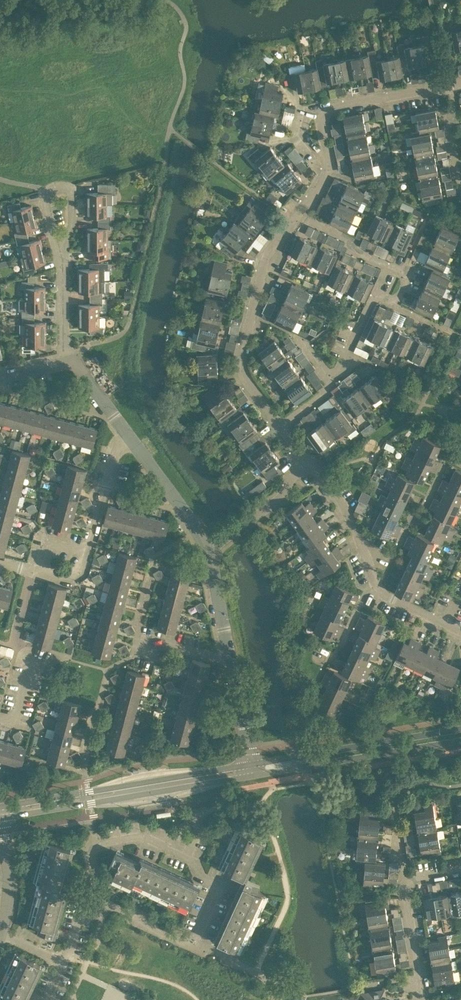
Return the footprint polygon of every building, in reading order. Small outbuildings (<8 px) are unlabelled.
[(460,49),(460,26),(459,27),(459,29),(450,31),(452,39),(447,40),(449,50),(454,49),(454,50),(460,49)] [(418,42),(415,43),(419,64),(431,62),(427,43),(418,44),(418,42)] [(408,66),(419,64),(415,43),(412,43),(412,46),(404,47),(404,44),(396,45),(398,56),(399,58),(406,57),(408,66)] [(272,57),(264,50),(263,51),(259,48),(256,52),(268,62),(272,57)] [(359,53),(356,54),(360,76),(371,74),(369,64),(377,62),(376,60),(374,49),(367,51),(368,54),(360,56),(359,53)] [(349,78),(360,76),(356,54),(353,55),(353,57),(345,59),(349,78)] [(379,79),(391,77),(387,55),(384,56),(384,58),(376,60),(377,62),(369,64),(371,74),(372,77),(379,76),(379,79)] [(409,70),(408,66),(406,57),(399,58),(398,56),(390,57),(390,55),(387,55),(391,77),(403,75),(402,71),(409,70)] [(327,82),(338,80),(334,58),(331,59),(331,61),(323,63),(322,59),(315,61),(316,68),(318,74),(325,72),(327,82)] [(338,80),(349,78),(345,59),(337,60),(337,58),(334,58),(338,80)] [(265,61),(261,66),(266,70),(270,65),(265,61)] [(309,89),(305,68),(304,63),(288,67),(289,73),(287,74),(289,87),(296,85),(297,92),(309,89)] [(327,86),(327,82),(325,72),(318,74),(316,68),(308,69),(308,67),(305,68),(309,89),(327,86)] [(259,97),(259,100),(280,105),(283,93),(276,92),(278,85),(265,82),(264,86),(258,85),(256,96),(259,97)] [(277,116),(280,105),(259,100),(258,103),(260,103),(259,111),(274,115),(277,116)] [(383,119),(380,107),(374,108),(376,120),(383,119)] [(246,120),(250,121),(272,126),(280,128),(287,129),(288,125),(281,124),(273,120),(274,115),(259,111),(249,109),(249,111),(246,120)] [(416,113),(417,122),(437,118),(435,109),(416,113)] [(344,126),(364,122),(362,113),(343,116),(344,126)] [(438,127),(437,118),(417,122),(419,130),(420,135),(428,133),(428,130),(438,127)] [(272,126),(250,121),(249,124),(252,125),(250,132),(246,132),(245,139),(258,142),(259,135),(269,138),(272,126)] [(366,131),(364,122),(344,126),(346,135),(348,135),(347,134),(356,133),(357,137),(365,135),(364,132),(366,131)] [(410,136),(412,146),(431,142),(430,132),(428,133),(420,135),(419,130),(411,132),(411,136),(410,136)] [(347,138),(349,148),(368,144),(366,135),(365,135),(357,137),(356,133),(347,134),(348,135),(348,138),(347,138)] [(433,151),(431,142),(412,146),(414,155),(415,155),(415,154),(423,153),(424,157),(433,155),(432,155),(432,151),(433,151)] [(370,153),(368,144),(349,148),(350,157),(352,157),(352,156),(360,155),(361,159),(369,157),(368,153),(370,153)] [(287,154),(293,149),(290,146),(284,150),(287,154)] [(261,170),(277,156),(270,147),(262,153),(258,147),(248,156),(253,162),(255,160),(260,166),(259,167),(261,170)] [(416,167),(436,164),(434,154),(432,155),(433,155),(424,157),(423,153),(415,154),(415,155),(416,158),(415,158),(416,167)] [(352,156),(352,157),(352,160),(351,160),(353,170),(372,166),(370,156),(369,157),(361,159),(360,155),(352,156)] [(284,164),(277,156),(261,170),(262,172),(264,171),(270,177),(273,175),(272,175),(285,165),(284,164)] [(276,183),(278,185),(295,171),(287,162),(284,164),(285,165),(272,175),(273,175),(278,181),(276,183)] [(307,167),(304,163),(299,168),(301,171),(307,167)] [(437,173),(436,164),(416,167),(418,177),(420,176),(419,176),(428,174),(428,179),(437,177),(437,176),(436,173),(437,173)] [(374,175),(372,166),(353,170),(355,179),(374,175)] [(302,180),(295,171),(278,185),(280,187),(281,186),(287,193),(302,180)] [(421,189),(440,186),(438,176),(437,176),(437,177),(428,179),(428,174),(419,176),(420,176),(420,180),(419,180),(421,189)] [(338,186),(331,183),(329,187),(336,190),(342,193),(360,201),(367,205),(372,193),(365,190),(364,193),(346,184),(346,186),(343,185),(342,187),(338,186)] [(87,205),(107,204),(113,204),(112,193),(115,193),(115,184),(98,184),(98,193),(86,193),(87,205)] [(443,201),(440,186),(421,189),(422,198),(424,198),(425,205),(443,201)] [(360,201),(342,193),(338,202),(340,202),(347,205),(346,209),(353,213),(353,212),(355,209),(356,210),(360,201)] [(240,211),(242,213),(259,226),(271,211),(261,203),(252,196),(240,211)] [(14,210),(17,221),(35,217),(32,205),(21,208),(20,202),(8,205),(9,212),(14,210)] [(327,210),(333,213),(351,222),(355,213),(353,212),(353,213),(346,209),(347,205),(340,202),(338,205),(337,204),(337,205),(333,204),(331,208),(322,203),(320,207),(327,210)] [(107,215),(107,204),(87,205),(87,217),(98,216),(98,222),(111,222),(111,214),(107,215)] [(414,208),(411,213),(424,218),(426,213),(414,208)] [(252,236),(259,226),(242,213),(240,215),(242,217),(237,223),(237,224),(249,233),(249,234),(252,236)] [(347,230),(351,222),(333,213),(329,222),(347,230)] [(376,236),(384,218),(375,214),(367,232),(376,236)] [(38,228),(35,217),(17,221),(20,232),(14,233),(16,240),(28,237),(27,231),(38,228)] [(384,218),(376,236),(384,240),(385,239),(384,239),(388,231),(392,233),(395,225),(392,224),(392,222),(384,218)] [(227,226),(225,229),(243,242),(249,234),(249,233),(237,224),(237,223),(234,221),(229,228),(227,226)] [(87,228),(87,240),(107,240),(107,227),(111,227),(111,222),(98,222),(98,228),(87,228)] [(396,246),(404,228),(395,224),(395,225),(392,233),(388,231),(384,239),(385,239),(388,240),(387,242),(396,246)] [(457,233),(442,225),(438,234),(455,242),(460,245),(460,244),(460,233),(457,231),(457,233)] [(393,262),(396,255),(398,250),(405,253),(407,247),(406,247),(413,232),(404,228),(396,246),(392,253),(389,260),(393,262)] [(231,257),(243,242),(225,229),(223,231),(225,233),(220,240),(225,244),(221,249),(231,257)] [(262,234),(268,239),(270,235),(265,231),(262,234)] [(434,243),(435,243),(443,246),(441,250),(448,254),(449,253),(450,250),(451,251),(455,242),(438,234),(434,243)] [(30,242),(28,237),(16,240),(18,246),(23,245),(25,255),(43,251),(40,240),(30,242)] [(300,258),(308,241),(300,237),(291,254),(300,258)] [(111,240),(107,240),(87,240),(87,252),(90,252),(90,258),(111,258),(111,240)] [(308,241),(300,258),(308,262),(309,261),(308,261),(312,253),(316,255),(319,247),(316,246),(317,245),(308,241)] [(432,246),(428,254),(446,262),(450,254),(449,253),(448,254),(441,250),(443,246),(435,243),(433,246),(432,246)] [(308,261),(309,261),(312,262),(311,264),(320,268),(328,250),(320,246),(319,247),(316,255),(312,253),(308,261)] [(410,258),(417,261),(419,257),(418,257),(421,251),(415,248),(412,254),(410,258)] [(335,266),(335,265),(332,264),(337,254),(328,250),(320,268),(328,271),(332,273),(335,266)] [(43,251),(25,255),(28,266),(23,268),(24,274),(37,271),(35,265),(46,263),(43,251)] [(442,270),(446,262),(428,254),(424,263),(434,267),(433,270),(432,271),(440,274),(442,270)] [(208,275),(208,278),(229,283),(232,271),(225,270),(227,263),(214,260),(211,275),(208,275)] [(108,263),(102,263),(89,263),(89,269),(78,269),(78,281),(99,281),(104,281),(104,269),(108,269),(108,263)] [(336,286),(344,268),(336,264),(335,265),(335,266),(332,273),(328,271),(324,279),(328,281),(327,282),(336,286)] [(356,275),(355,275),(352,273),(353,272),(344,268),(336,286),(344,290),(345,289),(344,289),(348,281),(352,283),(356,275)] [(432,271),(433,270),(431,270),(427,278),(445,287),(449,278),(448,278),(450,274),(442,270),(440,274),(432,271)] [(356,295),(364,278),(356,274),(355,275),(356,275),(352,283),(348,281),(344,289),(345,289),(348,290),(347,291),(356,295)] [(227,294),(229,283),(208,278),(207,281),(209,281),(207,289),(204,288),(202,296),(206,296),(215,299),(217,291),(227,294)] [(373,282),(364,278),(356,295),(364,300),(373,282)] [(445,287),(427,278),(423,287),(424,287),(425,287),(432,291),(431,294),(438,298),(440,295),(441,295),(445,287)] [(25,288),(25,299),(46,299),(46,287),(34,287),(34,281),(22,282),(22,288),(25,288)] [(104,281),(99,281),(78,281),(78,292),(89,292),(89,298),(102,298),(102,292),(105,292),(104,281)] [(279,294),(281,288),(270,284),(268,290),(279,294)] [(287,292),(305,301),(309,292),(291,284),(287,292)] [(425,287),(424,287),(423,290),(422,290),(418,298),(436,307),(440,298),(438,298),(431,294),(432,291),(425,287)] [(230,294),(227,294),(217,291),(215,299),(206,296),(204,304),(202,304),(201,307),(222,312),(225,301),(228,302),(230,294)] [(283,301),(284,301),(285,301),(292,304),(290,308),(298,312),(298,311),(300,309),(301,309),(305,301),(287,292),(283,301)] [(78,316),(99,316),(99,305),(102,305),(102,298),(89,298),(89,304),(78,304),(78,316)] [(436,307),(418,298),(414,307),(431,315),(436,307)] [(46,311),(46,299),(25,299),(25,310),(22,310),(22,317),(35,317),(35,311),(46,311)] [(278,312),(295,321),(299,312),(298,311),(298,312),(290,308),(292,304),(285,301),(284,301),(283,304),(282,304),(278,312)] [(220,323),(222,312),(201,307),(200,310),(203,310),(201,319),(220,323)] [(291,329),(295,321),(278,312),(274,321),(291,329)] [(99,327),(99,316),(78,316),(78,328),(89,328),(89,334),(103,334),(103,327),(99,327)] [(35,323),(35,317),(22,317),(22,323),(26,323),(26,335),(46,334),(46,323),(35,323)] [(217,334),(220,323),(201,319),(199,327),(196,326),(196,329),(217,334)] [(375,340),(383,323),(374,319),(366,336),(375,340)] [(392,327),(383,323),(375,340),(383,344),(384,343),(383,343),(387,335),(391,337),(394,329),(391,328),(392,327)] [(383,343),(384,343),(387,345),(386,346),(395,350),(403,332),(394,328),(394,329),(391,337),(387,335),(383,343)] [(215,345),(217,334),(196,329),(195,332),(197,333),(196,341),(192,340),(190,347),(203,350),(205,343),(215,345)] [(412,336),(403,332),(395,350),(403,354),(404,353),(404,352),(407,345),(411,347),(414,339),(411,337),(412,336)] [(46,334),(26,335),(26,346),(22,346),(22,352),(35,352),(35,346),(46,346),(46,334)] [(404,352),(404,353),(407,354),(406,355),(415,359),(423,341),(415,337),(414,339),(411,347),(407,345),(404,352)] [(274,340),(269,344),(266,339),(255,347),(264,359),(280,348),(274,340)] [(432,346),(423,341),(415,359),(423,363),(432,346)] [(205,343),(203,350),(203,353),(197,353),(197,362),(195,362),(195,365),(217,364),(216,352),(218,346),(215,345),(205,343)] [(299,347),(298,348),(293,352),(294,352),(292,353),(295,356),(302,350),(299,347)] [(280,348),(264,359),(269,367),(270,366),(277,361),(279,364),(286,359),(284,356),(285,355),(280,348)] [(270,366),(272,369),(271,369),(277,377),(293,366),(287,358),(286,359),(279,364),(277,361),(270,366)] [(217,376),(217,364),(195,365),(195,368),(198,368),(198,384),(211,384),(211,376),(217,376)] [(282,385),(284,384),(283,384),(290,379),(293,382),(299,377),(297,374),(298,373),(293,366),(277,377),(282,385)] [(362,367),(359,369),(362,374),(363,376),(367,373),(362,367)] [(367,381),(379,396),(387,391),(375,375),(367,381)] [(290,395),(306,384),(300,376),(299,377),(293,382),(290,379),(283,384),(284,384),(286,387),(284,387),(290,395)] [(340,381),(341,382),(344,387),(345,388),(349,386),(343,378),(340,381)] [(371,402),(379,396),(367,381),(360,386),(361,387),(366,394),(363,396),(367,403),(368,403),(370,401),(371,402)] [(450,393),(450,392),(453,386),(443,381),(440,388),(450,393)] [(306,384),(290,395),(296,403),(311,391),(306,384)] [(233,389),(236,393),(242,389),(239,385),(233,389)] [(212,412),(230,399),(223,389),(217,393),(213,387),(202,395),(212,408),(210,409),(212,412)] [(349,394),(361,410),(369,404),(368,403),(367,403),(363,396),(366,394),(361,387),(358,389),(357,388),(349,394)] [(238,397),(245,393),(242,389),(236,393),(238,397)] [(361,410),(349,394),(342,399),(353,415),(361,410)] [(34,399),(31,395),(25,399),(25,401),(26,403),(34,399)] [(34,399),(26,403),(28,407),(34,403),(35,401),(34,399)] [(230,399),(212,412),(214,414),(216,413),(220,420),(218,422),(222,428),(228,423),(233,420),(228,414),(236,408),(230,399)] [(44,406),(46,409),(53,404),(51,401),(45,404),(44,406)] [(3,423),(8,405),(0,402),(0,422),(3,423)] [(55,406),(53,404),(46,409),(48,412),(54,409),(55,406)] [(18,407),(8,405),(3,423),(12,425),(11,427),(12,428),(18,407)] [(233,420),(228,423),(233,430),(231,431),(232,434),(250,421),(239,406),(236,408),(228,414),(233,420)] [(28,410),(18,407),(12,428),(14,428),(14,426),(23,428),(28,410)] [(318,414),(318,415),(319,416),(323,413),(319,407),(315,410),(318,414)] [(353,423),(351,424),(340,409),(332,415),(344,431),(347,435),(356,428),(353,423)] [(38,413),(28,410),(23,428),(31,430),(31,433),(32,433),(38,413)] [(48,415),(38,413),(32,433),(34,434),(34,431),(43,433),(48,415)] [(58,418),(48,415),(43,433),(51,436),(51,438),(52,438),(58,418)] [(325,421),(326,422),(326,421),(331,428),(328,431),(333,437),(336,435),(336,436),(344,431),(332,415),(325,421)] [(67,421),(58,418),(52,438),(53,439),(54,437),(62,439),(67,421)] [(77,423),(67,421),(62,439),(72,442),(77,423)] [(250,421),(232,434),(234,436),(236,435),(241,442),(238,444),(242,450),(253,442),(249,436),(257,430),(250,421)] [(315,428),(326,444),(334,438),(333,437),(328,431),(331,428),(326,421),(326,422),(323,424),(322,422),(315,428)] [(87,426),(77,423),(72,442),(82,444),(87,426)] [(97,429),(87,426),(82,444),(93,447),(97,429)] [(370,432),(366,426),(360,430),(365,436),(370,432)] [(326,444),(315,428),(307,434),(319,450),(326,444)] [(415,438),(413,443),(436,454),(440,444),(423,436),(421,441),(415,438)] [(242,450),(247,455),(250,453),(255,460),(253,461),(254,464),(272,451),(265,441),(262,444),(258,438),(253,442),(242,450)] [(9,446),(14,447),(17,445),(18,441),(11,439),(9,446)] [(434,458),(436,454),(413,443),(410,448),(416,451),(414,455),(437,466),(439,461),(434,458)] [(13,450),(10,460),(28,465),(31,455),(13,450)] [(63,453),(62,451),(54,455),(57,459),(63,455),(63,453)] [(279,460),(272,451),(254,464),(256,466),(258,465),(268,478),(278,470),(274,464),(279,460)] [(435,471),(437,466),(414,455),(412,459),(406,456),(404,461),(427,472),(429,468),(435,471)] [(83,458),(82,456),(74,460),(76,464),(82,461),(83,458)] [(10,460),(7,470),(27,476),(28,475),(25,474),(28,465),(10,460)] [(422,482),(427,472),(404,461),(401,466),(407,469),(405,474),(422,482)] [(225,473),(232,467),(228,462),(221,467),(225,473)] [(65,476),(83,481),(86,470),(68,466),(65,476)] [(50,476),(52,475),(48,467),(44,470),(48,475),(50,476)] [(451,478),(460,483),(460,471),(455,468),(451,478)] [(7,470),(4,480),(22,485),(25,477),(27,478),(27,476),(7,470)] [(390,475),(387,480),(410,491),(415,482),(398,474),(395,478),(390,475)] [(60,485),(81,490),(83,481),(65,476),(63,484),(61,484),(60,485)] [(451,478),(449,482),(443,479),(440,484),(460,494),(460,483),(451,478)] [(4,480),(2,490),(22,495),(20,494),(22,485),(4,480)] [(262,480),(242,495),(246,501),(266,486),(262,480)] [(406,500),(410,491),(387,480),(385,485),(391,488),(389,492),(406,500)] [(460,500),(460,494),(440,484),(438,489),(444,492),(442,496),(459,504),(460,500)] [(60,495),(78,500),(81,490),(60,485),(60,486),(62,487),(60,495)] [(0,496),(0,500),(17,505),(19,497),(22,497),(22,495),(2,490),(0,496)] [(381,494),(378,499),(401,510),(406,500),(389,492),(387,497),(381,494)] [(116,499),(117,501),(125,497),(122,493),(116,497),(116,499)] [(55,505),(75,510),(78,500),(60,495),(57,504),(55,503),(55,505)] [(434,498),(432,503),(454,514),(459,504),(442,496),(440,501),(434,498)] [(86,497),(84,498),(88,506),(92,503),(89,497),(86,497)] [(126,499),(125,497),(117,501),(119,505),(125,501),(126,499)] [(86,507),(88,506),(84,498),(80,500),(84,506),(86,507)] [(135,504),(137,507),(144,502),(142,498),(136,502),(135,504)] [(397,519),(401,510),(378,499),(376,504),(382,507),(380,511),(397,519)] [(14,515),(17,505),(0,500),(0,511),(14,515)] [(286,513),(292,521),(313,506),(310,502),(304,505),(301,501),(286,513)] [(366,504),(359,501),(356,507),(363,510),(366,504)] [(34,512),(37,510),(38,510),(34,504),(32,503),(29,505),(34,512)] [(435,511),(433,515),(450,523),(454,514),(432,503),(429,508),(435,511)] [(54,515),(73,520),(75,510),(55,505),(55,506),(57,506),(54,515)] [(103,524),(113,526),(118,508),(108,506),(103,524)] [(316,511),(313,506),(292,521),(298,529),(314,518),(311,514),(316,511)] [(128,511),(118,508),(113,526),(122,529),(122,531),(123,531),(128,511)] [(12,524),(14,515),(0,511),(0,521),(12,524)] [(138,514),(128,511),(123,531),(124,532),(125,529),(133,532),(138,514)] [(380,511),(376,520),(399,531),(401,526),(395,523),(397,519),(380,511)] [(148,516),(138,514),(133,532),(142,534),(141,536),(143,537),(148,516)] [(51,525),(70,530),(73,520),(54,515),(51,525)] [(448,527),(450,523),(433,515),(429,524),(452,535),(454,530),(448,527)] [(81,516),(79,518),(83,525),(87,523),(83,517),(81,516)] [(158,519),(148,516),(143,537),(144,537),(145,535),(153,537),(158,519)] [(298,529),(304,538),(325,523),(322,518),(316,522),(314,518),(298,529)] [(158,519),(153,537),(164,540),(169,522),(158,519)] [(396,536),(399,531),(376,520),(371,530),(388,538),(390,533),(396,536)] [(9,534),(12,524),(0,521),(0,532),(9,534)] [(27,523),(24,524),(28,532),(32,530),(29,524),(27,523)] [(328,527),(325,523),(304,538),(310,545),(310,546),(322,538),(326,535),(323,531),(328,527)] [(449,540),(452,535),(429,524),(424,534),(441,542),(443,537),(449,540)] [(6,544),(9,534),(0,532),(0,542),(6,544)] [(409,535),(406,540),(429,551),(434,541),(417,533),(414,538),(409,535)] [(304,556),(307,561),(328,546),(322,538),(310,546),(310,545),(306,548),(309,552),(304,556)] [(425,560),(429,551),(406,540),(404,545),(410,548),(407,553),(412,555),(412,554),(425,560)] [(21,542),(19,544),(23,551),(27,549),(24,543),(21,542)] [(21,553),(23,551),(19,544),(15,546),(19,552),(21,553)] [(331,550),(328,546),(307,561),(311,565),(316,561),(319,565),(339,550),(336,546),(331,550)] [(154,551),(153,549),(145,553),(147,557),(154,553),(154,551)] [(339,550),(319,565),(321,569),(316,573),(320,577),(340,562),(337,558),(342,555),(339,550)] [(118,552),(115,562),(134,567),(136,557),(118,552)] [(429,562),(425,560),(412,554),(412,555),(408,563),(431,574),(433,569),(427,566),(429,562)] [(447,559),(453,562),(456,557),(449,554),(447,559)] [(102,563),(105,562),(101,555),(97,557),(100,563),(102,563)] [(453,563),(447,560),(445,566),(450,568),(453,563)] [(131,577),(134,567),(115,562),(113,572),(131,577)] [(408,563),(403,573),(420,581),(422,576),(428,579),(431,574),(408,563)] [(173,567),(170,577),(189,582),(191,572),(173,567)] [(158,579),(161,577),(157,570),(153,572),(156,578),(158,579)] [(1,580),(8,575),(6,571),(0,575),(0,578),(1,580)] [(128,587),(131,577),(113,572),(110,582),(128,587)] [(97,573),(95,575),(100,582),(103,580),(100,574),(97,573)] [(418,585),(420,581),(403,573),(399,582),(422,593),(424,588),(418,585)] [(97,583),(100,582),(95,575),(91,577),(95,583),(97,583)] [(168,587),(188,592),(188,591),(186,591),(189,582),(170,577),(168,587)] [(126,597),(128,587),(110,582),(108,592),(126,597)] [(419,598),(422,593),(399,582),(394,591),(411,599),(414,595),(419,598)] [(46,593),(64,598),(67,588),(48,583),(46,593)] [(336,584),(331,593),(348,601),(350,597),(356,600),(359,594),(336,584)] [(2,586),(0,594),(0,605),(7,607),(12,589),(2,586)] [(165,597),(183,602),(185,594),(187,594),(188,592),(168,587),(165,597)] [(123,607),(126,597),(108,592),(105,602),(123,607)] [(43,603),(61,608),(64,598),(46,593),(43,603)] [(344,610),(348,601),(331,593),(329,597),(323,595),(321,600),(344,610)] [(92,603),(94,602),(90,594),(86,597),(89,603),(92,603)] [(79,597),(76,598),(81,605),(84,603),(81,597),(79,597)] [(162,607),(181,612),(183,602),(165,597),(162,607)] [(339,620),(344,610),(321,600),(318,605),(324,608),(322,612),(339,620)] [(201,601),(199,603),(203,610),(207,608),(203,602),(201,601)] [(120,617),(123,607),(105,602),(102,611),(100,610),(100,611),(120,617)] [(40,613),(59,618),(61,608),(43,603),(40,613)] [(160,617),(178,621),(181,612),(162,607),(160,617)] [(118,627),(120,617),(100,611),(99,613),(102,614),(99,622),(118,627)] [(339,620),(322,612),(318,621),(341,632),(343,627),(337,624),(339,620)] [(38,623),(56,628),(59,618),(40,613),(38,623)] [(357,622),(380,633),(385,623),(368,615),(366,620),(360,617),(357,622)] [(73,616),(71,618),(75,625),(79,623),(76,617),(73,616)] [(175,632),(178,621),(160,617),(157,627),(175,632)] [(196,621),(194,622),(198,630),(202,627),(198,621),(196,621)] [(338,637),(341,632),(318,621),(313,630),(330,638),(333,634),(338,637)] [(115,637),(118,627),(99,622),(97,630),(95,630),(94,631),(115,637)] [(376,642),(380,633),(357,622),(355,627),(361,630),(359,634),(376,642)] [(56,628),(38,623),(35,633),(53,638),(56,628)] [(130,624),(127,626),(131,633),(135,631),(132,625),(130,624)] [(112,646),(115,637),(94,631),(94,633),(96,634),(94,642),(112,646)] [(53,638),(35,633),(32,643),(51,648),(53,638)] [(68,636),(66,637),(70,645),(73,643),(74,642),(76,635),(71,634),(70,637),(68,636)] [(355,643),(377,654),(380,649),(374,646),(376,642),(359,634),(355,643)] [(395,658),(405,663),(416,640),(411,638),(408,644),(403,641),(395,658)] [(421,642),(416,640),(405,663),(414,667),(422,650),(418,648),(421,642)] [(110,657),(112,646),(94,642),(91,652),(110,657)] [(377,654),(355,643),(350,652),(367,660),(369,656),(375,659),(377,654)] [(422,650),(414,667),(423,672),(434,649),(429,646),(426,652),(422,650)] [(423,672),(433,676),(441,659),(436,657),(439,651),(434,649),(423,672)] [(367,660),(350,652),(346,662),(369,672),(371,667),(365,665),(367,660)] [(192,659),(189,670),(207,675),(210,664),(192,659)] [(439,686),(450,663),(441,659),(433,676),(437,678),(434,684),(439,686)] [(174,670),(177,669),(172,661),(169,663),(172,670),(174,670)] [(369,672),(346,662),(341,671),(358,679),(360,675),(366,677),(369,672)] [(459,668),(450,663),(439,686),(444,689),(447,683),(451,685),(459,668)] [(127,670),(124,681),(142,686),(145,675),(127,670)] [(204,684),(207,675),(189,670),(186,679),(204,684)] [(326,673),(323,678),(346,688),(351,679),(334,671),(332,676),(326,673)] [(342,698),(346,688),(323,678),(321,683),(327,685),(325,690),(342,698)] [(186,679),(183,689),(202,694),(204,684),(186,679)] [(140,695),(142,686),(124,681),(122,690),(140,695)] [(179,699),(199,704),(202,694),(183,689),(181,698),(180,697),(179,699)] [(122,690),(119,700),(137,705),(140,695),(122,690)] [(342,698),(325,690),(323,694),(317,691),(315,696),(337,707),(342,698)] [(108,694),(105,696),(108,702),(110,702),(113,701),(108,694)] [(315,696),(312,701),(318,704),(316,708),(333,716),(337,707),(315,696)] [(369,700),(362,697),(358,704),(365,708),(369,700)] [(199,704),(179,699),(179,700),(181,701),(178,709),(197,714),(199,704)] [(60,710),(78,715),(81,705),(63,700),(60,710)] [(135,713),(137,705),(119,700),(116,710),(137,716),(137,714),(135,713)] [(43,710),(46,709),(41,701),(38,704),(41,710),(43,710)] [(197,714),(178,709),(176,717),(174,717),(174,718),(194,724),(197,714)] [(78,715),(60,710),(58,720),(76,725),(78,715)] [(116,710),(114,720),(132,725),(134,716),(136,717),(137,716),(116,710)] [(175,720),(173,729),(191,734),(194,724),(174,718),(173,720),(175,720)] [(76,725),(58,720),(55,730),(73,735),(76,725)] [(129,735),(132,725),(114,720),(111,730),(129,735)] [(145,724),(149,732),(153,729),(149,724),(147,723),(145,724)] [(188,744),(191,734),(173,729),(170,739),(188,744)] [(22,734),(19,730),(13,733),(13,735),(14,738),(22,734)] [(73,735),(55,730),(52,740),(70,744),(73,735)] [(111,730),(108,740),(126,745),(129,735),(111,730)] [(200,730),(197,732),(202,739),(205,737),(202,731),(200,730)] [(70,744),(52,740),(50,749),(68,754),(70,744)] [(124,755),(126,745),(108,740),(105,750),(124,755)] [(11,763),(16,745),(6,742),(0,762),(2,762),(2,760),(11,763)] [(142,743),(139,744),(144,751),(147,749),(144,743),(142,743)] [(26,747),(16,745),(11,763),(21,765),(26,747)] [(68,754),(50,749),(47,760),(65,765),(68,754)] [(78,760),(74,752),(70,754),(74,760),(76,761),(78,760)] [(415,820),(435,817),(432,804),(423,805),(424,809),(414,811),(415,820)] [(360,812),(358,826),(378,827),(379,818),(368,817),(369,813),(360,812)] [(435,817),(415,820),(417,829),(426,827),(427,832),(437,830),(435,817)] [(367,840),(377,840),(378,827),(358,826),(358,834),(367,835),(367,840)] [(419,842),(438,839),(437,830),(427,832),(426,827),(417,829),(419,842)] [(238,829),(229,848),(252,859),(261,839),(238,829)] [(356,848),(376,849),(377,840),(367,840),(367,835),(358,834),(356,848)] [(438,839),(419,842),(421,851),(431,850),(432,854),(441,852),(438,839)] [(46,841),(41,861),(65,868),(71,848),(46,841)] [(220,867),(243,878),(252,859),(229,848),(220,867)] [(376,849),(356,848),(356,857),(357,857),(356,861),(365,862),(365,857),(375,858),(376,849)] [(130,888),(132,884),(140,865),(122,857),(123,855),(116,852),(109,868),(115,871),(111,880),(130,888)] [(365,857),(365,862),(364,870),(384,872),(384,863),(375,862),(375,858),(365,857)] [(60,888),(60,887),(65,868),(41,861),(35,881),(40,883),(40,882),(60,888)] [(132,884),(150,892),(160,869),(142,861),(140,865),(132,884)] [(179,878),(160,869),(150,892),(169,901),(179,878)] [(384,872),(364,870),(363,884),(372,885),(372,881),(383,882),(384,872)] [(198,887),(179,878),(169,901),(188,909),(198,887)] [(247,880),(243,878),(240,884),(242,885),(234,904),(257,914),(266,896),(257,892),(260,885),(247,880)] [(40,882),(40,883),(35,902),(59,909),(65,888),(60,887),(60,888),(40,882)] [(459,892),(451,893),(452,903),(448,904),(450,913),(460,911),(460,901),(459,892)] [(452,903),(451,893),(438,895),(441,915),(450,913),(448,904),(452,903)] [(441,915),(438,895),(428,897),(430,907),(426,908),(427,917),(441,915)] [(386,896),(365,900),(366,903),(365,903),(367,917),(386,913),(385,908),(388,908),(386,896)] [(59,909),(35,902),(30,922),(39,925),(37,931),(55,935),(57,929),(54,928),(59,909)] [(257,914),(234,904),(225,923),(249,933),(257,914)] [(388,927),(386,913),(367,917),(368,925),(378,924),(379,928),(388,927)] [(225,923),(217,941),(240,952),(249,933),(225,923)] [(368,925),(371,938),(390,935),(388,927),(379,928),(378,924),(368,925)] [(429,951),(449,948),(446,934),(444,935),(437,936),(438,940),(428,941),(429,951)] [(392,948),(390,935),(371,938),(372,947),(382,946),(382,950),(392,948)] [(374,960),(394,957),(392,948),(382,950),(382,946),(372,947),(374,960)] [(449,948),(429,951),(431,960),(440,958),(441,962),(451,961),(449,948)] [(17,953),(8,972),(31,982),(40,964),(17,953)] [(395,967),(394,957),(374,960),(377,974),(377,977),(377,978),(397,975),(396,974),(395,967)] [(433,973),(452,969),(451,961),(441,962),(440,958),(431,960),(433,973)] [(445,980),(446,984),(455,983),(452,969),(433,973),(435,982),(445,980)] [(8,972),(0,990),(0,991),(20,999),(23,999),(31,982),(8,972)] [(362,999),(386,999),(385,995),(384,989),(372,991),(360,993),(362,999)]
